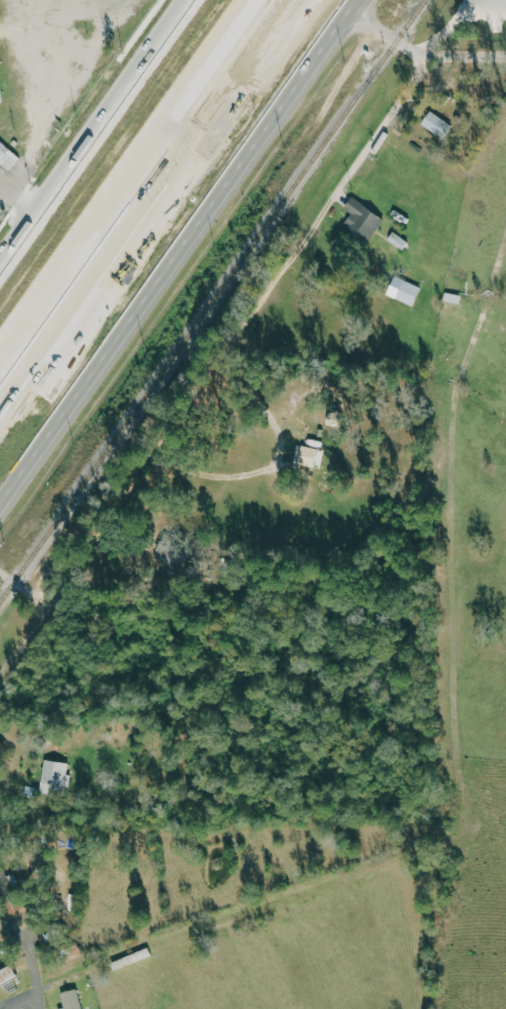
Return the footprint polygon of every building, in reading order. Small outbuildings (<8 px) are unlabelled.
[(422,124),(444,139),(454,126),(431,110),(422,124)] [(11,172),(22,157),(0,142),(0,165),(11,172)] [(345,209),(352,213),(343,227),(370,243),(385,218),(352,198),(345,209)] [(404,251),(410,242),(394,232),(389,240),(404,251)] [(415,306),(422,286),(394,277),(388,296),(415,306)] [(462,296),(446,293),(445,301),(461,304),(462,296)] [(298,464),(321,470),(326,452),(303,446),(298,464)] [(41,793),(63,796),(64,787),(71,788),(72,775),(68,774),(70,764),(46,760),(41,793)] [(11,966),(0,972),(0,986),(17,977),(11,966)] [(62,988),(82,981),(79,971),(59,978),(62,988)] [(79,988),(62,992),(66,1008),(83,1008),(79,988)]
